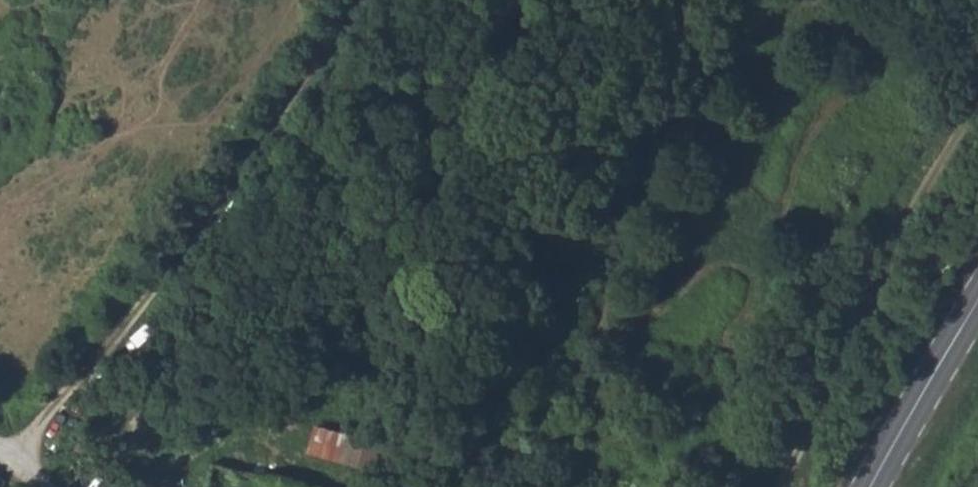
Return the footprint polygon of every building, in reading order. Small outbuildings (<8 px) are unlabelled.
[(352,458),(357,430),(316,422),(310,450),(352,458)]
